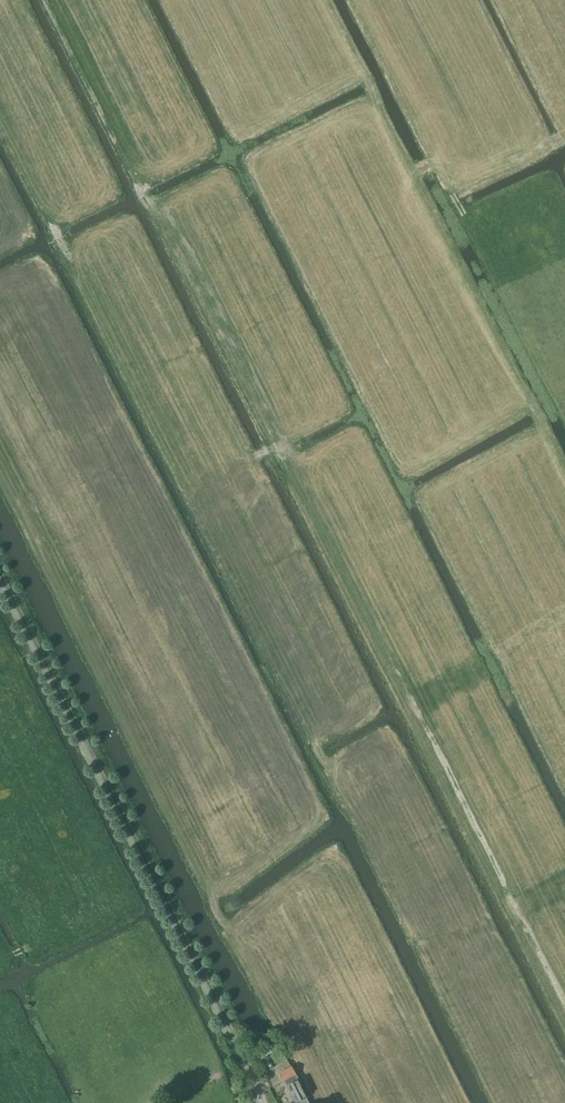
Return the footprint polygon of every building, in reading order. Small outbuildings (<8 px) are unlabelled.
[(272,1046),(259,1053),(262,1059),(281,1048),(280,1047),(278,1042),(272,1046)] [(283,1064),(288,1061),(281,1049),(276,1052),(283,1064)] [(294,1074),(296,1074),(291,1066),(279,1072),(283,1080),(285,1080),(287,1084),(286,1085),(289,1092),(291,1091),(296,1102),(306,1096),(300,1086),(302,1085),(298,1078),(297,1079),(294,1074)]
